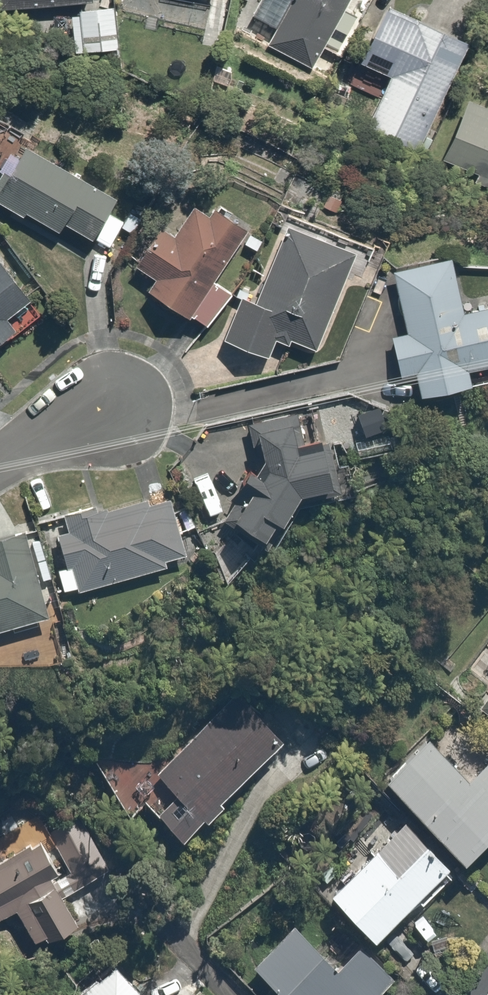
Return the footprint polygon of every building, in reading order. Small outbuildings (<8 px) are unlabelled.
[(341,0),(287,0),(267,43),(310,64),(341,0)] [(465,35),(378,0),(377,0),(354,56),(390,70),(366,129),(418,150),(465,35)] [(111,3),(76,6),(80,48),(114,45),(111,3)] [(487,177),(487,115),(461,104),(439,156),(487,177)] [(0,173),(0,199),(55,230),(60,222),(88,238),(110,198),(16,145),(0,173)] [(141,289),(207,324),(224,292),(207,282),(237,228),(189,202),(169,239),(151,230),(132,266),(149,275),(141,289)] [(237,295),(222,335),(264,351),(269,336),(284,342),(286,337),(311,346),(348,251),(282,226),(253,301),(237,295)] [(417,393),(469,382),(466,367),(487,362),(487,303),(458,310),(447,255),(387,268),(400,328),(385,331),(394,373),(412,369),(417,393)] [(10,325),(1,314),(25,296),(0,264),(0,333),(10,325)] [(297,408),(248,424),(258,450),(249,464),(241,460),(232,475),(243,481),(224,513),(266,538),(293,497),(332,484),(310,415),(300,418),(297,408)] [(97,502),(62,513),(65,526),(52,530),(63,563),(54,565),(63,590),(73,587),(75,592),(166,563),(163,555),(186,547),(169,495),(153,500),(152,496),(100,513),(97,502)] [(47,618),(23,526),(0,532),(0,630),(47,618)] [(476,701),(487,711),(487,685),(476,701)] [(239,691),(151,772),(175,793),(156,811),(176,832),(281,737),(239,691)] [(385,778),(461,855),(478,838),(487,848),(487,754),(465,777),(427,738),(385,778)] [(405,820),(328,890),(369,936),(447,867),(405,820)] [(0,848),(0,919),(6,916),(23,945),(82,911),(34,828),(0,848)] [(250,963),(281,994),(372,994),(392,975),(356,939),(335,960),(295,919),(250,963)] [(72,994),(74,994),(134,994),(130,991),(135,987),(110,959),(72,994)]
